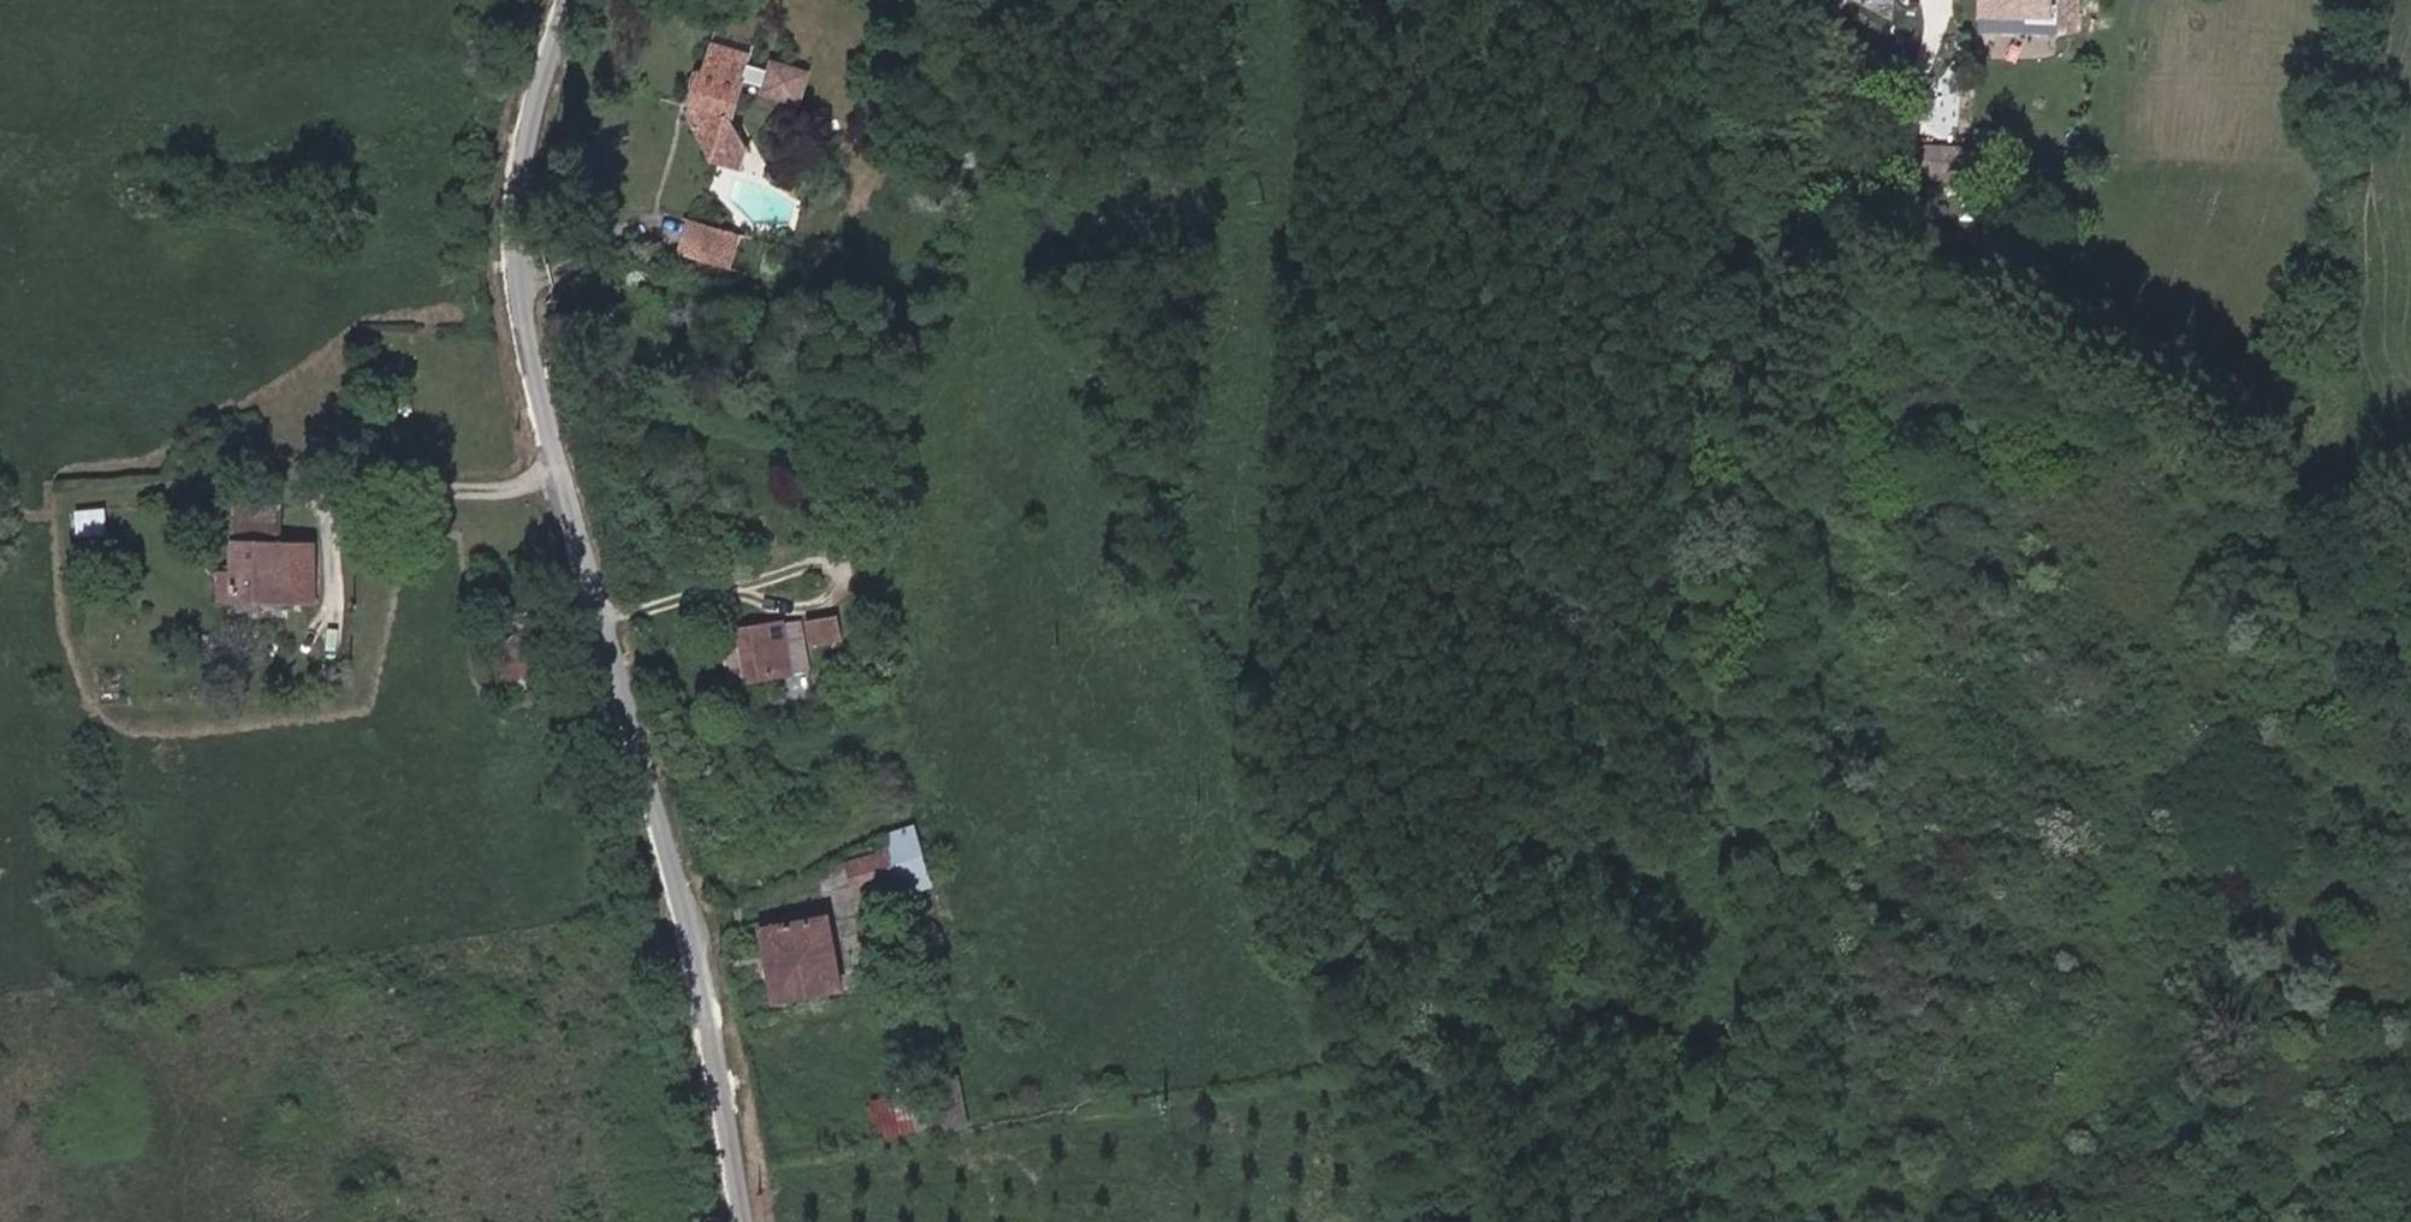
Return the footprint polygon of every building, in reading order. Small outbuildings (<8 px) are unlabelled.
[(2051,0),(1982,0),(1981,29),(2056,30),(2057,3),(2051,3),(2051,0)] [(2079,0),(2057,0),(2057,3),(2056,30),(2078,31),(2079,0)] [(727,32),(700,105),(720,150),(755,134),(741,101),(761,43),(727,32)] [(804,105),(815,69),(773,57),(762,92),(804,105)] [(755,134),(720,150),(749,160),(757,135),(755,134)] [(1962,177),(1963,146),(1918,144),(1916,175),(1962,177)] [(1969,177),(1970,146),(1963,146),(1962,177),(1969,177)] [(746,222),(699,206),(683,246),(733,262),(746,222)] [(83,533),(111,528),(108,506),(79,510),(83,533)] [(280,525),(280,507),(237,508),(237,603),(319,602),(319,541),(279,541),(280,525)] [(279,541),(319,541),(319,524),(280,525),(279,541)] [(489,568),(504,691),(545,684),(526,563),(489,568)] [(739,626),(746,678),(819,669),(816,643),(855,639),(852,612),(739,626)] [(845,866),(855,895),(886,884),(879,855),(845,866)] [(860,908),(891,898),(886,884),(855,895),(860,908)] [(779,938),(781,954),(829,940),(828,929),(779,938)] [(763,941),(766,958),(781,954),(779,938),(763,941)] [(774,1011),(839,1001),(829,940),(781,954),(785,984),(770,986),(774,1011)] [(781,954),(766,958),(770,986),(785,984),(781,954)] [(962,1075),(936,1079),(944,1130),(970,1126),(962,1075)] [(849,1151),(939,1138),(933,1102),(844,1114),(849,1151)]
